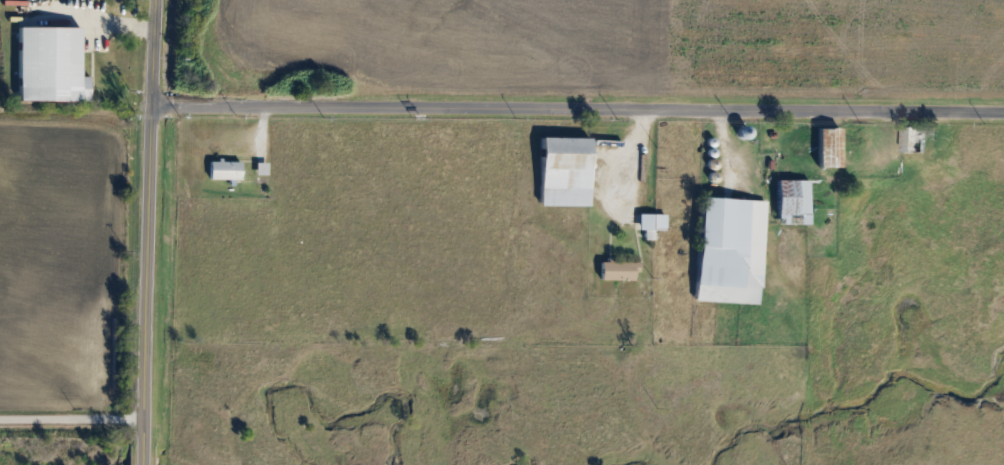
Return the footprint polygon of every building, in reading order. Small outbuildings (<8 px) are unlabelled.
[(77,27),(77,76),(87,76),(87,101),(16,101),(16,27),(77,27)] [(837,126),(837,166),(815,166),(815,126),(837,126)] [(900,126),(923,126),(923,151),(900,151),(900,126)] [(587,136),(587,205),(538,205),(538,136),(587,136)] [(238,178),(208,178),(208,161),(238,161),(238,178)] [(807,223),(775,223),(775,178),(807,178),(807,223)] [(763,200),(756,304),(692,300),(699,196),(763,200)] [(634,230),(634,213),(663,213),(663,230),(651,230),(651,239),(642,239),(642,230),(634,230)] [(598,260),(636,260),(636,279),(598,279),(598,260)]
